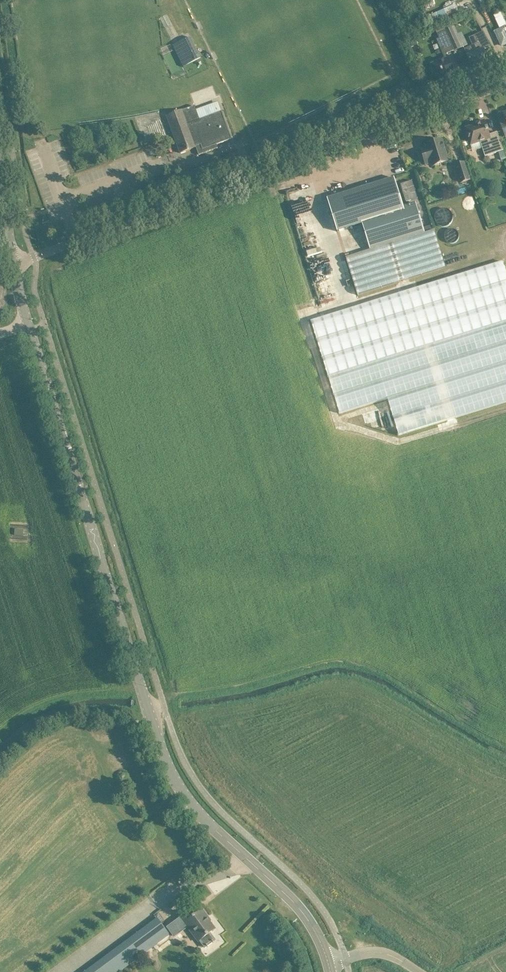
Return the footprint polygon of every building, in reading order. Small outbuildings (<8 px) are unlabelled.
[(432,14),(436,24),(461,13),(456,3),(432,14)] [(505,26),(505,22),(501,12),(494,15),(500,28),(505,26)] [(462,47),(453,27),(451,24),(444,27),(454,50),(462,47)] [(447,54),(454,50),(444,27),(436,30),(439,38),(437,39),(445,59),(431,64),(439,84),(456,77),(452,67),(448,57),(447,54)] [(468,56),(469,58),(473,67),(489,60),(484,49),(491,46),(485,31),(470,38),(474,46),(465,50),(468,56)] [(194,57),(185,39),(176,44),(185,62),(194,57)] [(195,106),(167,116),(181,153),(196,147),(199,155),(218,148),(217,145),(232,139),(222,111),(200,119),(195,106)] [(465,129),(470,145),(481,141),(486,156),(499,151),(502,159),(505,158),(505,157),(504,150),(501,141),(497,132),(490,134),(485,120),(474,124),(475,125),(465,129)] [(433,166),(449,161),(442,140),(427,145),(427,147),(421,149),(426,164),(432,162),(433,166)] [(462,183),(470,180),(464,163),(456,165),(462,183)] [(423,228),(419,213),(416,203),(403,207),(394,178),(328,199),(338,231),(363,224),(371,250),(346,257),(361,307),(449,280),(434,230),(432,225),(423,228)] [(440,194),(444,205),(458,199),(455,189),(440,194)] [(359,246),(359,244),(359,243),(358,241),(357,240),(356,239),(355,238),(354,238),(352,237),(351,237),(349,238),(348,238),(347,239),(346,240),(345,241),(345,243),(345,244),(345,246),(345,247),(346,248),(347,249),(348,250),(349,251),(351,251),(352,251),(354,251),(355,250),(356,249),(357,248),(358,247),(359,246)] [(364,310),(368,322),(505,286),(505,274),(364,310)] [(369,325),(372,337),(505,301),(505,288),(369,325)] [(381,367),(505,335),(505,307),(374,342),(381,367)] [(383,373),(386,385),(505,355),(505,342),(383,373)] [(505,369),(505,356),(388,388),(391,400),(505,369)] [(393,404),(400,430),(505,403),(505,376),(393,404)] [(180,917),(167,927),(173,936),(187,925),(188,927),(199,941),(205,948),(216,940),(210,933),(216,929),(207,918),(208,917),(203,910),(191,918),(186,911),(180,916),(180,917)] [(120,971),(170,934),(158,918),(85,971),(119,971),(120,971)]
